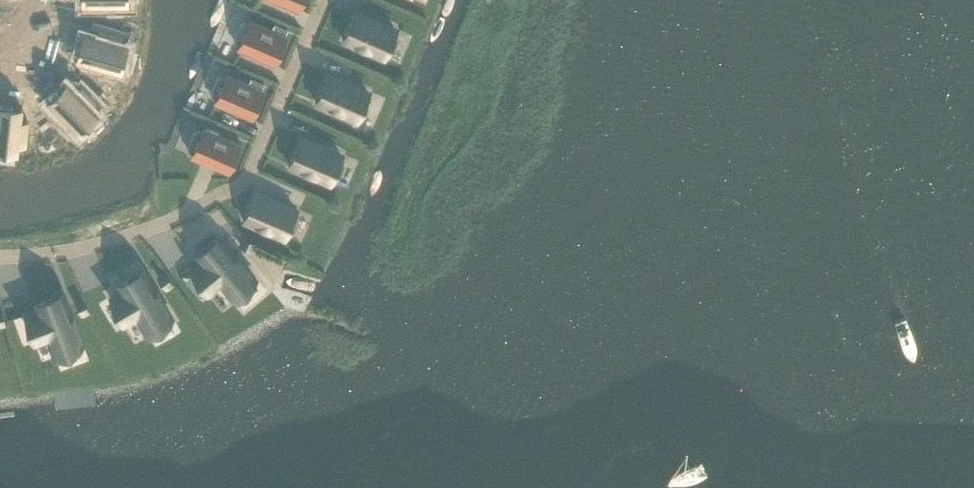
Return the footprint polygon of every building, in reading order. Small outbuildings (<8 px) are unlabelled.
[(83,2),(107,2),(107,10),(123,10),(123,2),(125,2),(125,0),(83,0),(83,2)] [(303,0),(275,0),(299,10),(303,0)] [(392,30),(393,30),(394,29),(355,11),(342,38),(381,57),(382,55),(381,55),(383,49),(392,53),(398,39),(390,35),(392,30)] [(275,64),(287,36),(249,20),(247,24),(245,23),(241,24),(235,39),(237,42),(239,43),(237,48),(275,64)] [(84,34),(78,57),(100,64),(98,71),(114,76),(117,68),(118,69),(125,45),(119,44),(121,36),(100,30),(98,38),(84,34)] [(365,91),(366,92),(367,90),(327,73),(315,101),(355,118),(355,117),(354,116),(356,111),(365,115),(371,100),(363,97),(365,91)] [(252,118),(264,90),(226,74),(224,78),(222,77),(218,78),(212,93),(213,96),(216,97),(214,102),(252,118)] [(66,83),(49,100),(65,117),(59,123),(71,135),(77,129),(78,130),(96,113),(92,109),(97,104),(81,88),(76,93),(66,83)] [(17,150),(18,144),(25,145),(28,122),(20,121),(21,108),(0,105),(0,148),(17,150)] [(198,131),(194,132),(188,147),(190,150),(192,151),(190,156),(228,172),(241,144),(203,128),(201,132),(198,131)] [(340,153),(300,136),(288,164),(327,181),(328,180),(327,179),(329,174),(338,178),(344,163),(336,160),(338,154),(339,155),(340,153)] [(293,209),(294,208),(254,191),(242,219),(282,236),(283,234),(282,234),(284,229),(293,232),(299,218),(290,214),(292,209),(293,209)] [(247,274),(214,234),(190,254),(193,257),(186,264),(205,287),(213,281),(223,294),(227,291),(233,298),(249,284),(243,277),(247,274)] [(164,312),(138,268),(112,283),(114,287),(106,293),(121,319),(130,313),(138,328),(143,325),(147,333),(165,322),(160,315),(164,312)] [(76,339),(58,290),(30,300),(31,305),(22,308),(32,337),(42,333),(47,349),(52,347),(55,356),(75,349),(71,340),(76,339)]
